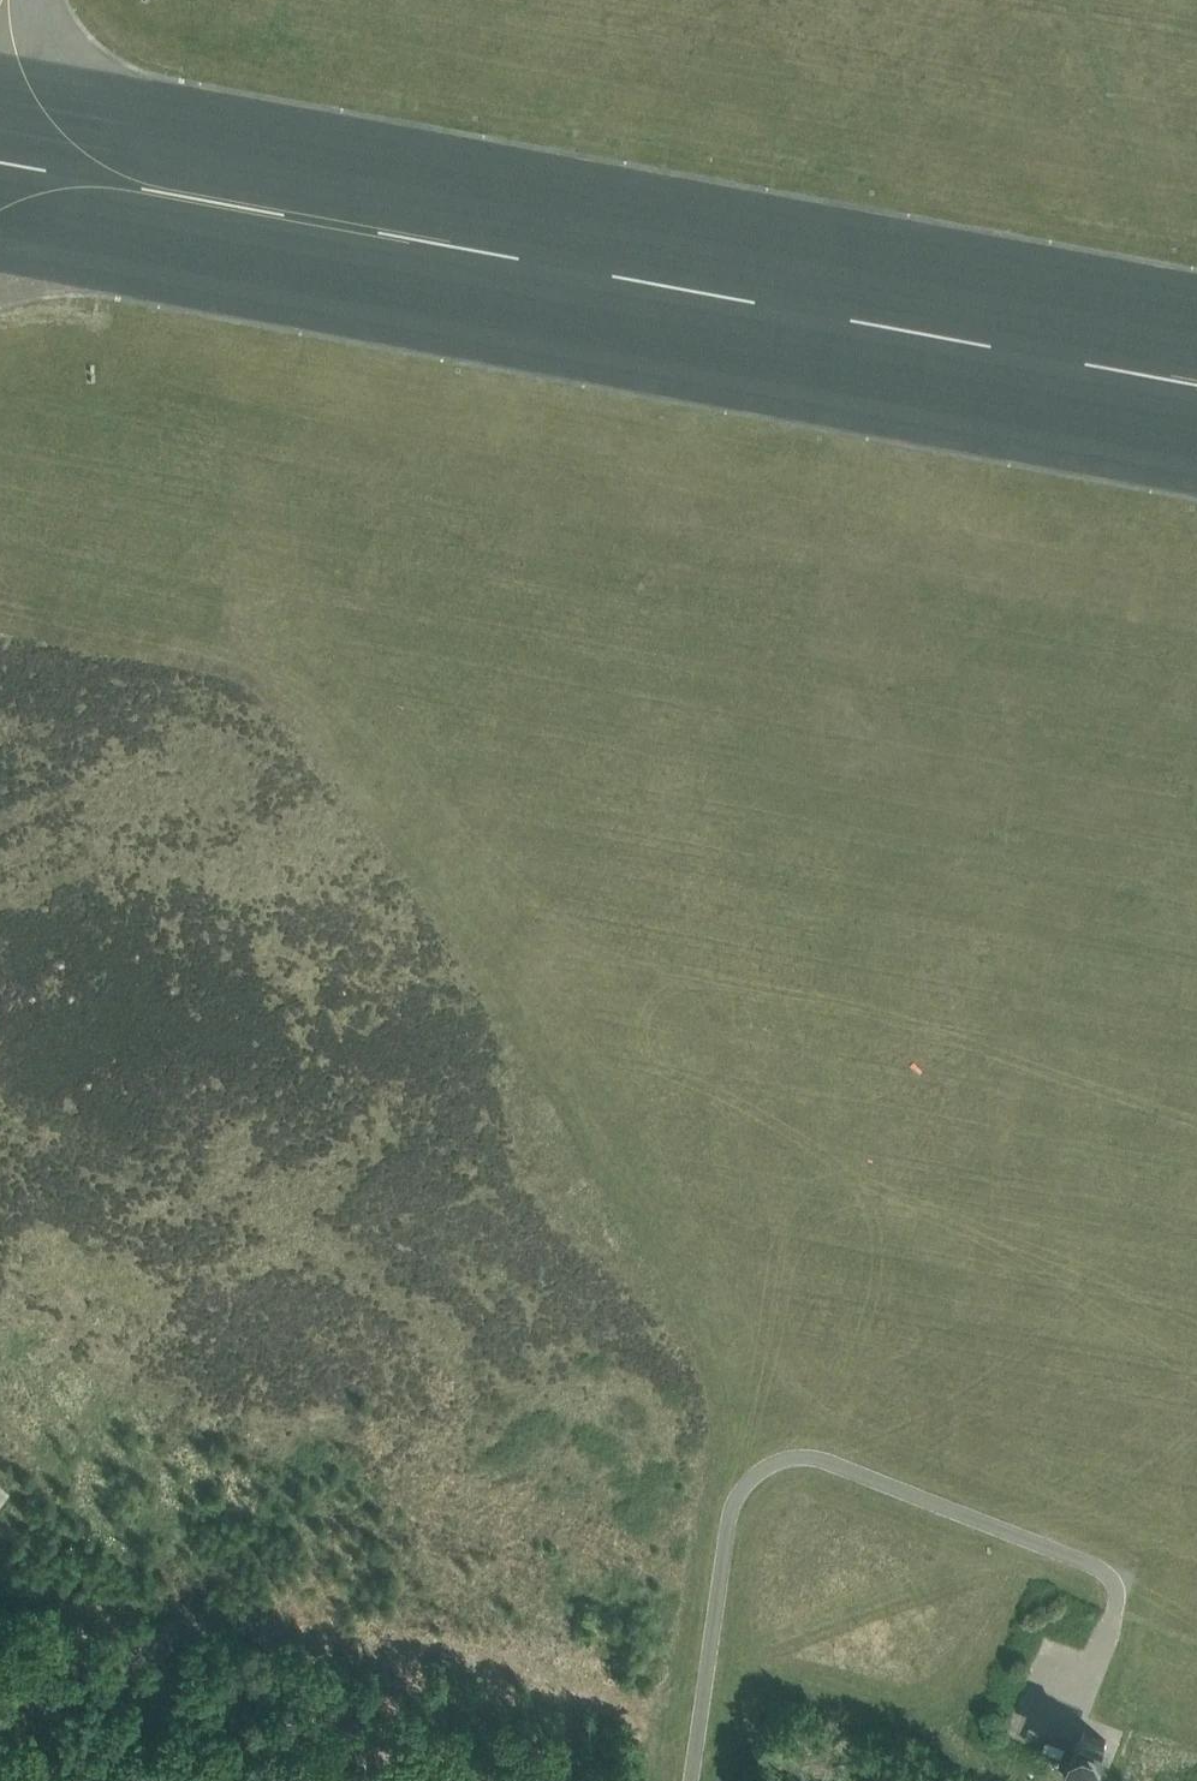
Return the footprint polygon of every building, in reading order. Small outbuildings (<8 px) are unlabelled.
[(1070,1761),(1093,1770),(1106,1738),(1083,1729),(1070,1761)] [(1042,1750),(1061,1757),(1065,1747),(1046,1739),(1042,1750)]
